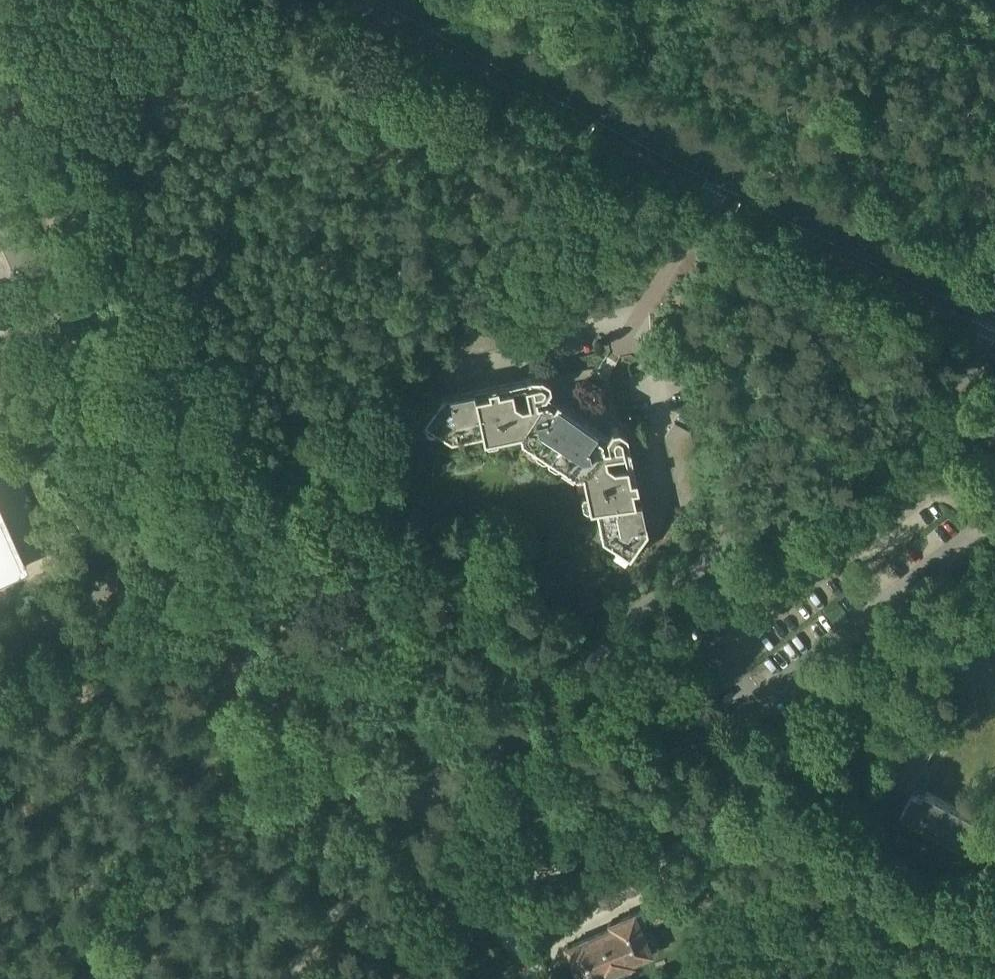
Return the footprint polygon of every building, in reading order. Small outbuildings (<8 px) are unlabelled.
[(20,218),(0,227),(0,240),(13,268),(35,259),(38,257),(20,218)] [(629,556),(647,529),(626,429),(618,424),(611,425),(608,431),(547,392),(550,386),(549,379),(542,373),(442,394),(424,422),(451,439),(482,432),(484,439),(520,431),(521,437),(576,473),(582,472),(590,508),(595,507),(602,538),(629,556)] [(665,436),(679,504),(704,499),(690,431),(675,421),(665,436)] [(944,464),(956,471),(963,457),(952,451),(944,464)] [(0,509),(0,574),(24,563),(0,509)] [(921,724),(891,781),(912,792),(942,735),(921,724)] [(902,814),(994,862),(994,826),(926,791),(923,796),(914,791),(902,814)] [(658,903),(649,907),(655,920),(664,916),(658,903)] [(648,950),(638,927),(647,923),(642,910),(612,923),(613,926),(568,946),(582,978),(601,970),(602,973),(630,961),(629,959),(648,950)]
